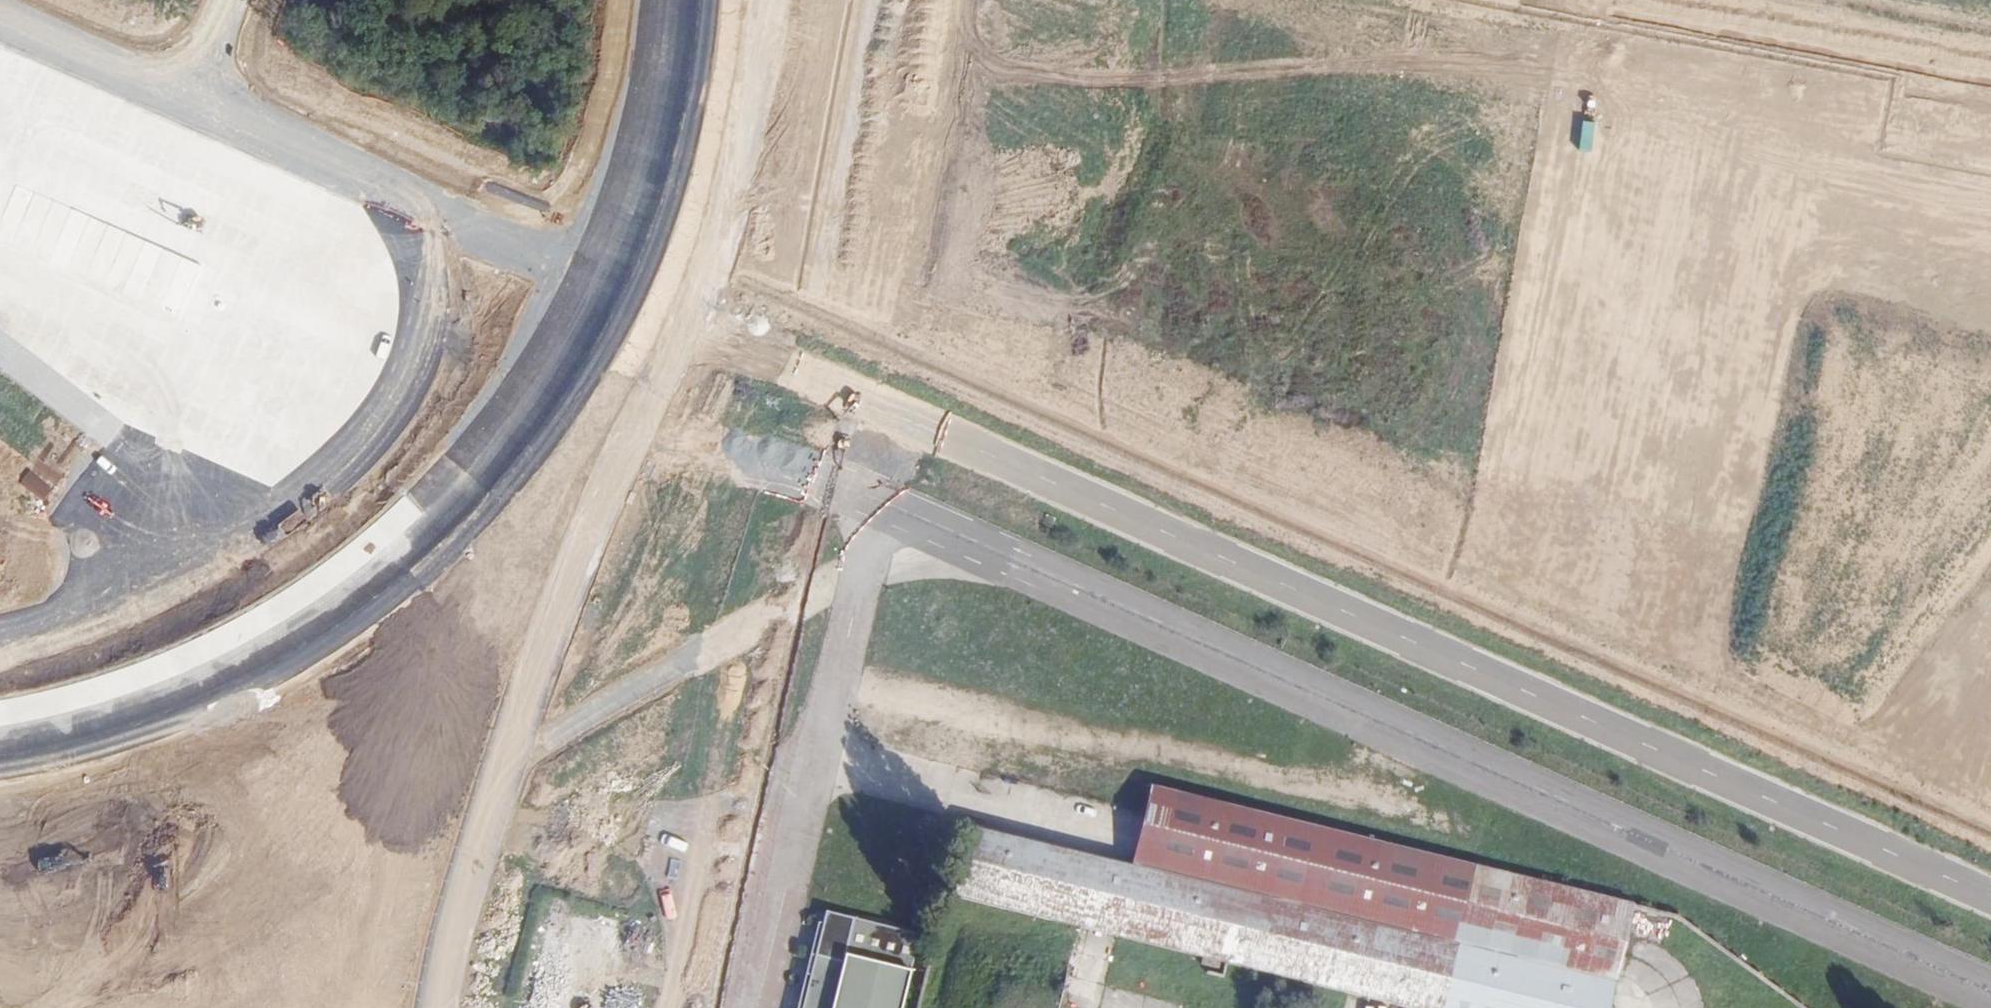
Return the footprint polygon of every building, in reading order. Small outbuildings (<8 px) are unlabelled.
[(1150,785),(1131,865),(968,826),(952,893),(1433,1007),(1606,1007),(1632,901),(1150,785)] [(523,1007),(606,1007),(624,926),(544,908),(523,1007)] [(914,934),(824,912),(801,1007),(896,1007),(914,934)] [(1094,998),(1104,952),(1070,945),(1060,991),(1094,998)] [(1140,997),(1115,988),(1108,1007),(1137,1007),(1140,997)]
